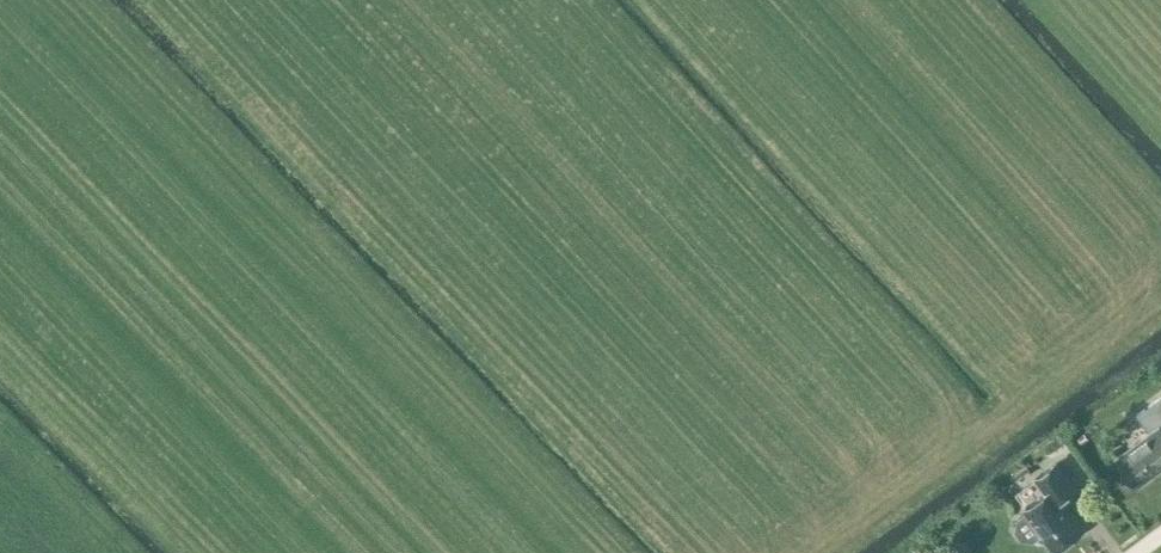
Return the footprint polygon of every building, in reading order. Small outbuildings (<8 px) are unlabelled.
[(1160,467),(1160,394),(1136,413),(1144,425),(1136,431),(1141,438),(1117,456),(1138,484),(1160,467)] [(1046,492),(1024,508),(1025,510),(1016,517),(1014,529),(1021,539),(1034,540),(1043,533),(1054,549),(1082,528),(1060,499),(1074,488),(1055,463),(1035,478),(1046,492)]
